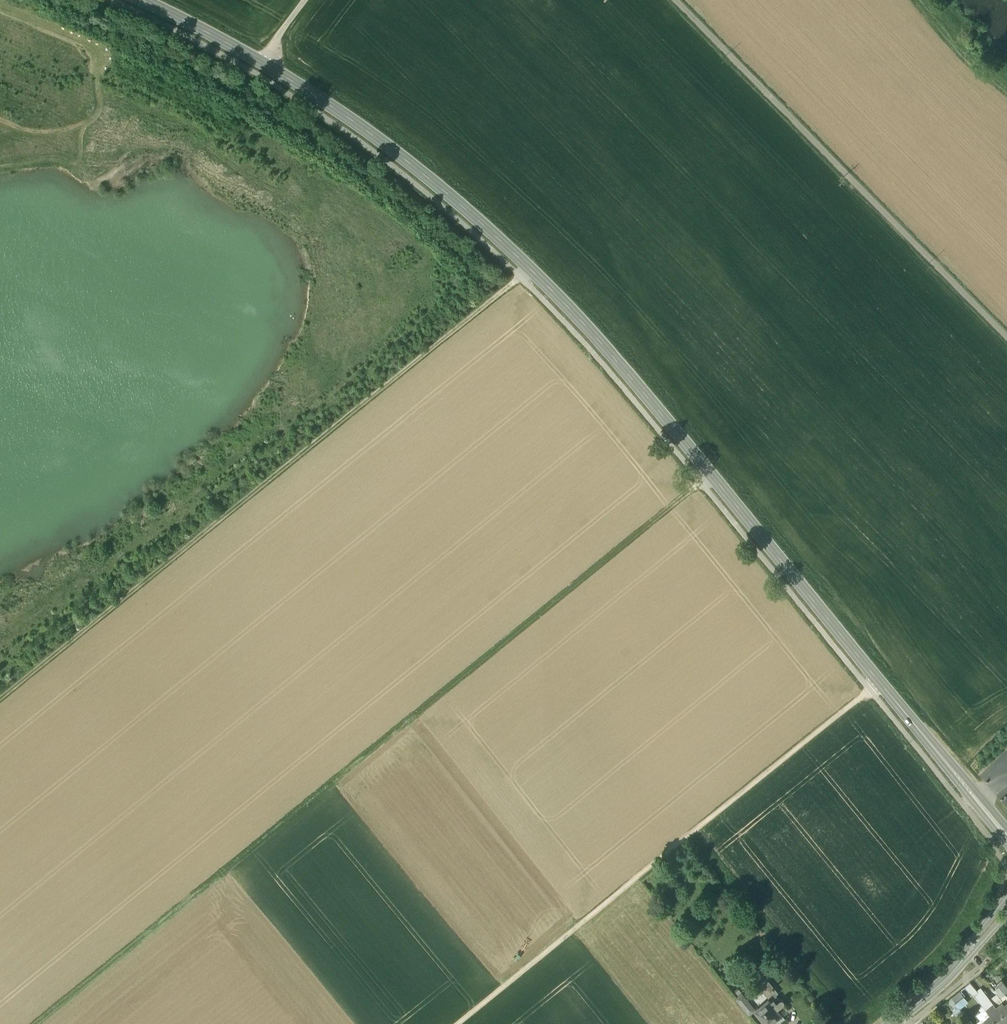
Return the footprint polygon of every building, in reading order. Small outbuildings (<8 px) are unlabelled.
[(775,987),(769,980),(760,987),(769,998),(772,1001),(774,999),(772,997),(768,993),(775,987)] [(978,992),(970,982),(965,986),(969,991),(975,995),(978,992)] [(775,987),(768,993),(772,997),(776,994),(779,992),(775,987)] [(964,996),(959,991),(951,998),(955,1003),(964,996)] [(750,1003),(742,993),(736,998),(750,1015),(756,1010),(755,1009),(756,1009),(750,1003)] [(776,994),(772,997),(774,999),(772,1001),(769,998),(756,1009),(755,1009),(756,1010),(767,1023),(777,1023),(785,1017),(782,1014),(788,1009),(784,1003),(785,1002),(785,1001),(785,1000),(784,999),(783,998),(782,998),(781,998),(780,999),(776,994)] [(990,1006),(982,996),(978,999),(986,1009),(990,1006)] [(998,1009),(993,1003),(990,1006),(1004,1023),(1006,1020),(1006,1006),(1005,1003),(998,1009)] [(990,1006),(986,1009),(991,1015),(984,1020),(987,1023),(1002,1023),(1004,1023),(990,1006)]
